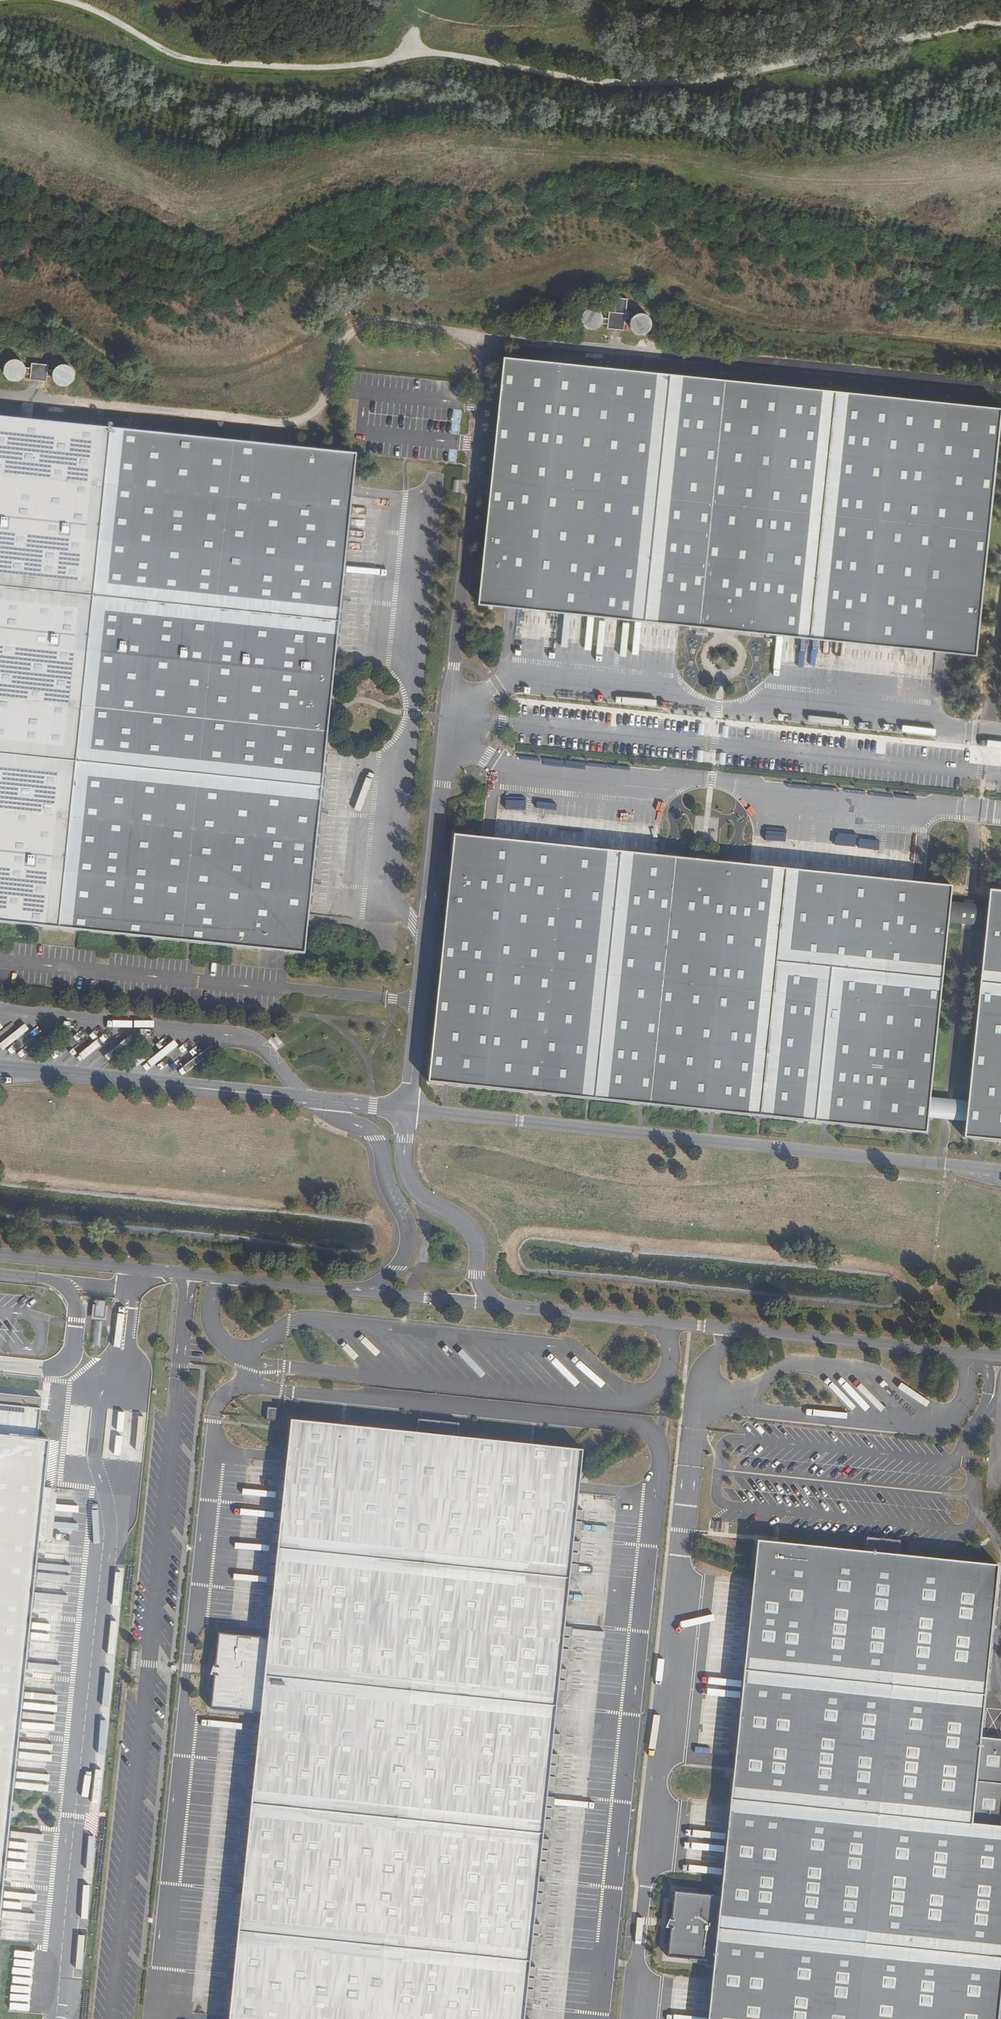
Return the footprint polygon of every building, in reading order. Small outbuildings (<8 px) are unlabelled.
[(615,312),(608,311),(607,328),(624,329),(625,298),(615,298),(615,312)] [(596,328),(600,313),(585,309),(581,324),(596,328)] [(650,326),(643,311),(627,318),(634,334),(650,326)] [(982,650),(1000,459),(1000,402),(518,353),(493,601),(982,650)] [(25,372),(15,357),(0,366),(10,382),(25,372)] [(48,379),(65,387),(73,369),(56,362),(48,379)] [(29,378),(45,380),(47,365),(31,363),(29,378)] [(318,957),(369,455),(0,418),(0,925),(318,957)] [(933,1129),(958,881),(470,832),(444,1080),(933,1129)] [(995,885),(970,1133),(1000,1136),(1000,886),(995,885)] [(103,1316),(105,1300),(95,1299),(93,1315),(103,1316)] [(53,1392),(0,1386),(0,1934),(53,1392)] [(280,1426),(281,1405),(264,1404),(263,1425),(280,1426)] [(583,1451),(458,1439),(459,1424),(419,1420),(417,1434),(290,1421),(267,1645),(222,1641),(215,1707),(260,1711),(229,2018),(524,2018),(583,1451)] [(754,1535),(713,1889),(713,1893),(685,1890),(664,1888),(660,1917),(664,1917),(663,1925),(660,1924),(656,1952),(678,1955),(706,1958),(705,1962),(699,2018),(999,2018),(1000,2001),(1000,1825),(1000,1818),(1000,1739),(982,1738),(997,1563),(897,1552),(898,1540),(863,1535),(862,1548),(754,1535)]
